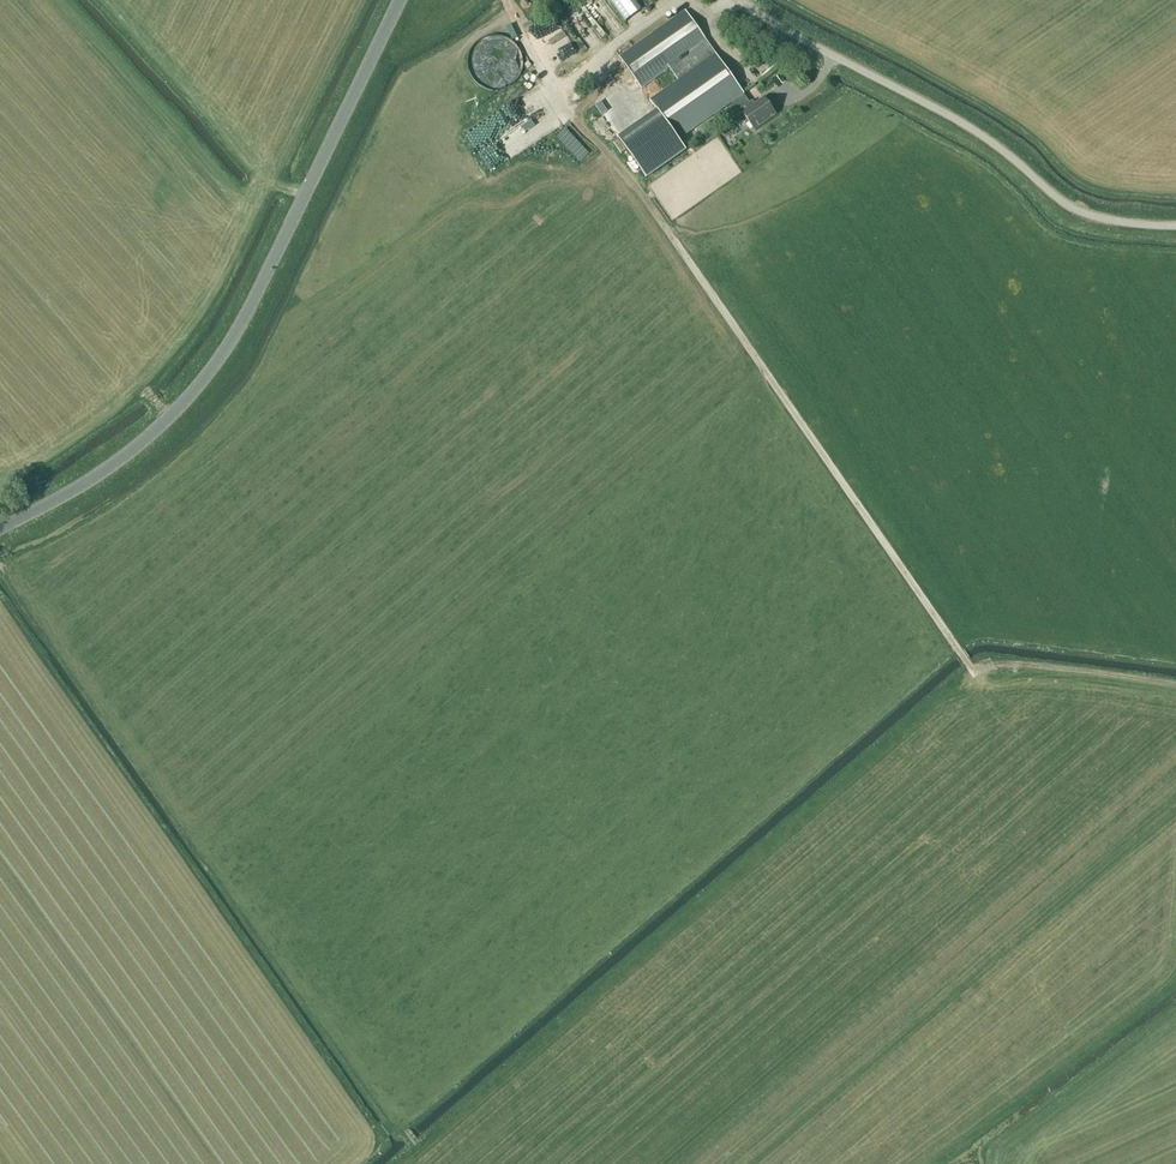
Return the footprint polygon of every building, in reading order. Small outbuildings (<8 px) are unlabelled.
[(707,42),(686,12),(620,58),(641,87),(669,68),(679,81),(650,100),(658,111),(678,140),(679,139),(732,102),(741,115),(743,113),(754,130),(776,115),(764,98),(755,104),(750,103),(744,94),(744,93),(724,65),(716,55),(694,70),(685,57),(707,42)] [(678,140),(658,111),(618,139),(646,178),(687,150),(679,139),(678,140)] [(607,112),(601,115),(614,134),(619,131),(607,112)] [(499,138),(511,157),(552,132),(541,113),(499,138)]
